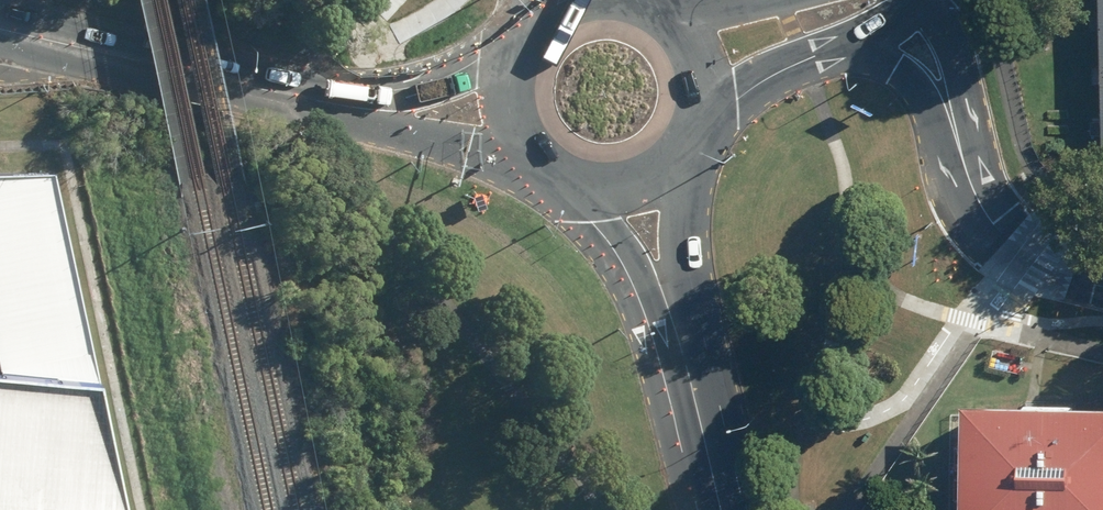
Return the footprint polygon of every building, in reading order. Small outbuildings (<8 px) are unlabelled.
[(109,372),(104,372),(57,171),(0,172),(0,341),(5,364),(0,363),(0,509),(136,509),(109,372)] [(960,408),(958,509),(1102,509),(1102,411),(960,408)]
